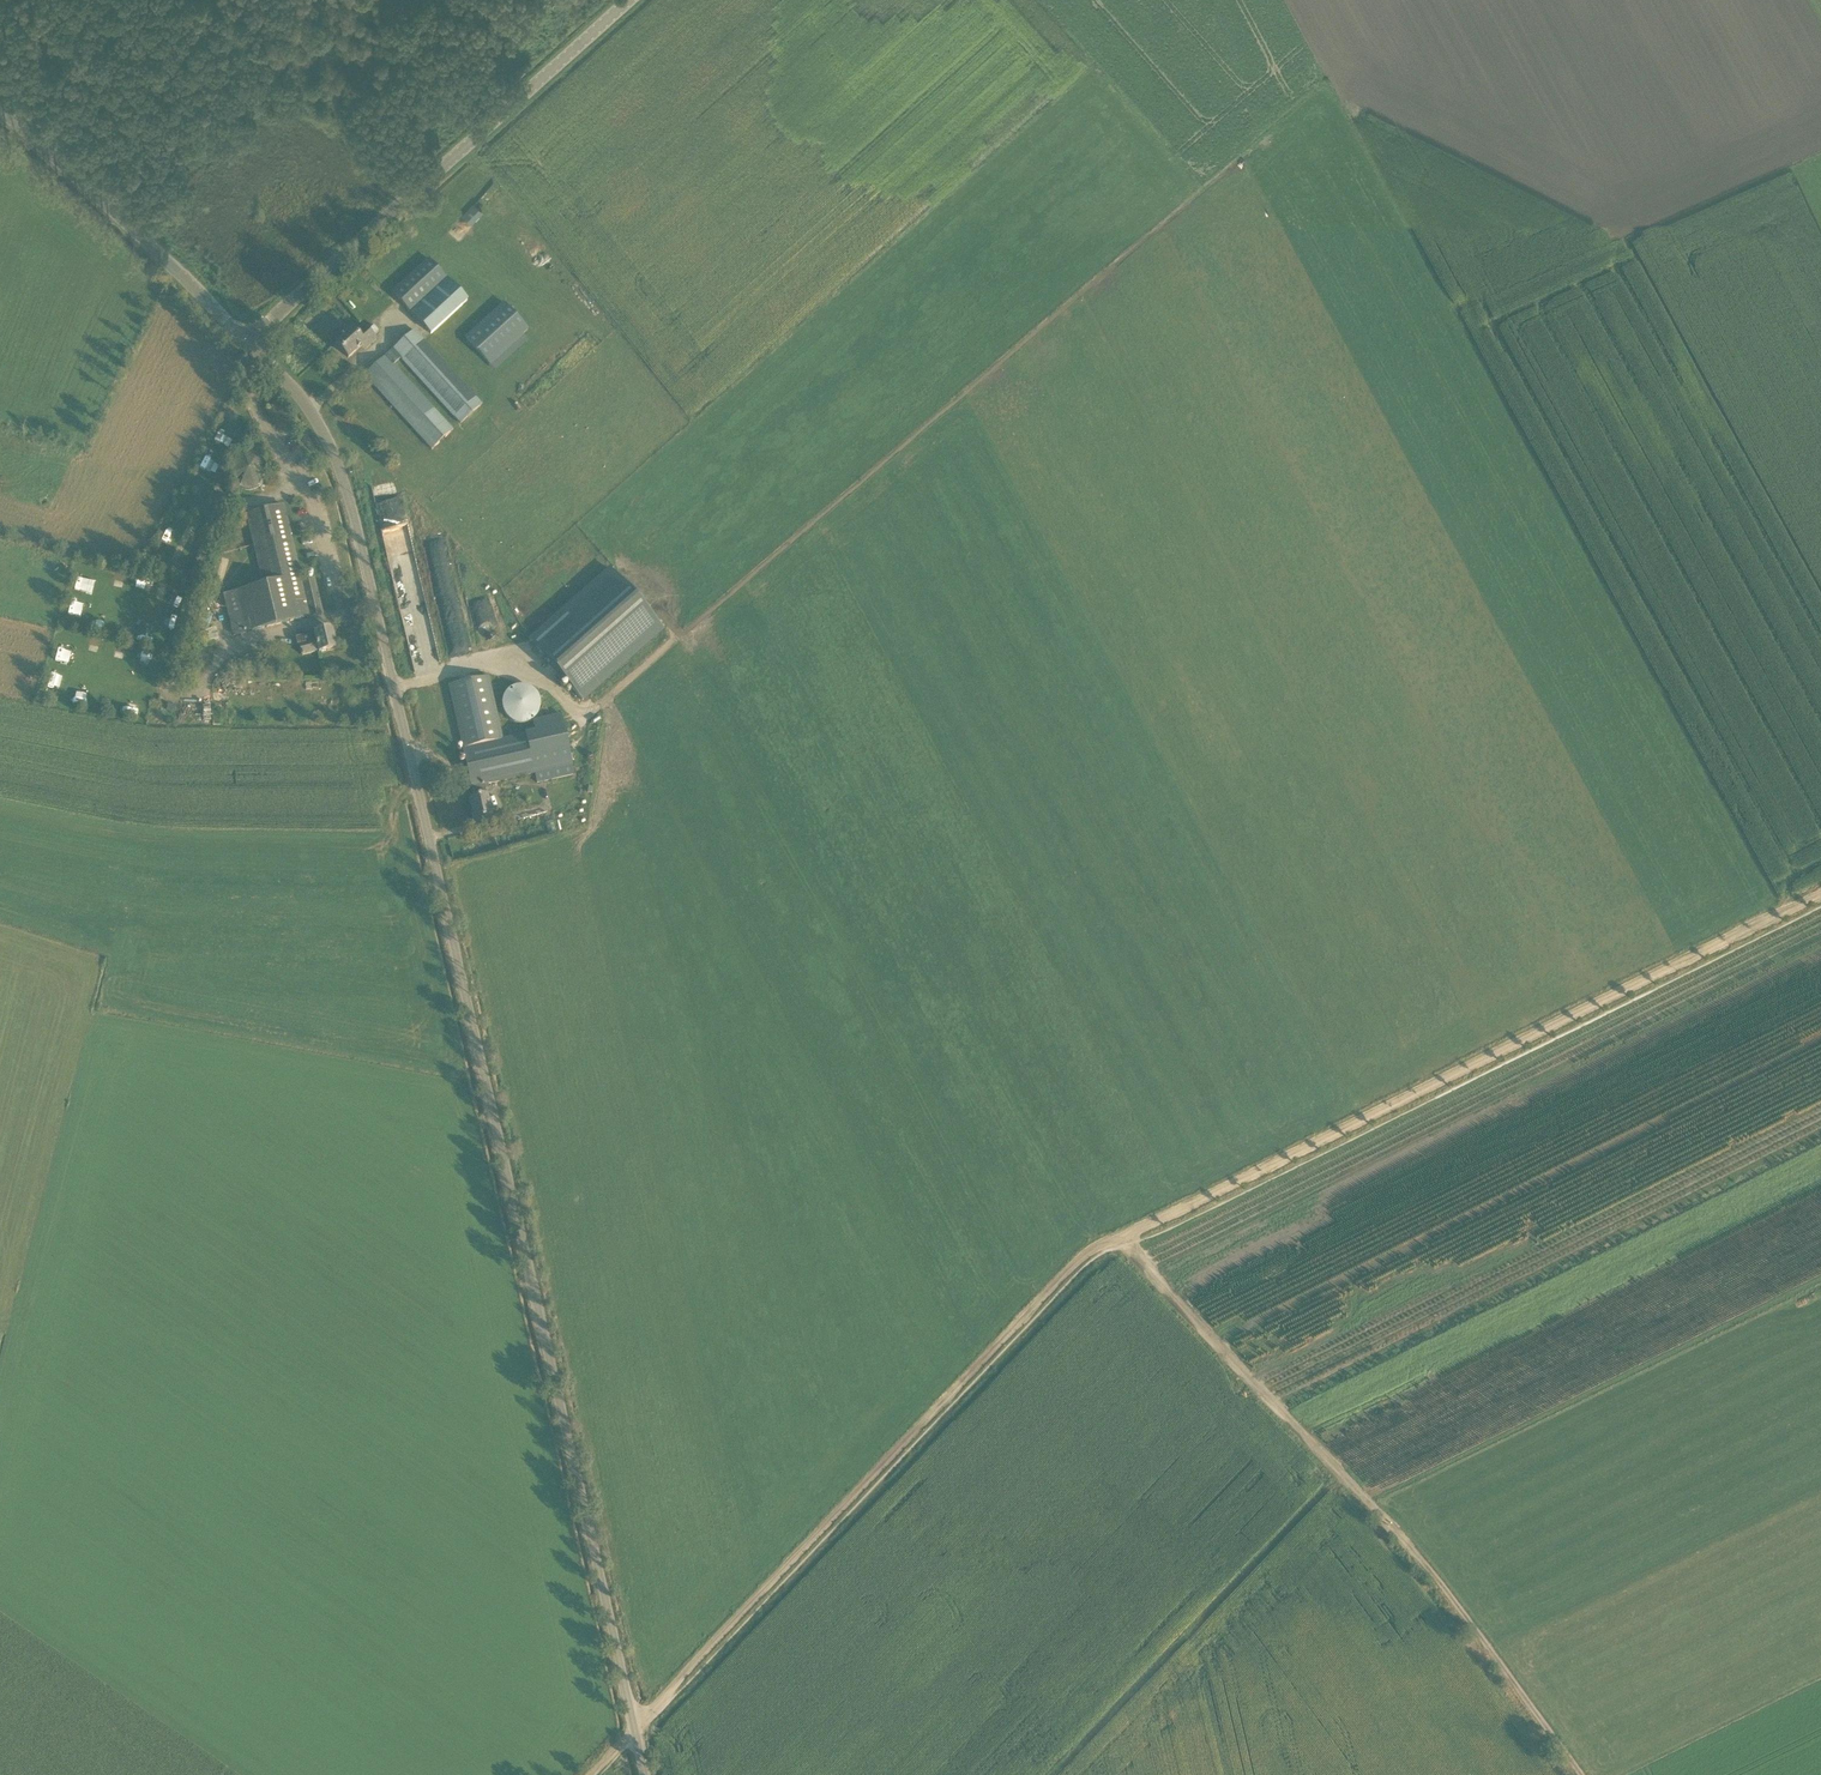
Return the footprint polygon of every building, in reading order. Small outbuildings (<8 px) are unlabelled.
[(444,331),(442,329),(469,304),(429,259),(392,293),(434,339),(444,331)] [(463,337),(489,365),(528,330),(502,301),(463,337)] [(335,344),(348,358),(364,344),(367,347),(376,339),(372,336),(377,331),(372,325),(367,330),(364,327),(356,335),(351,329),(335,344)] [(364,376),(431,450),(453,430),(393,364),(399,358),(458,423),(481,403),(414,330),(364,376)] [(238,488),(253,490),(265,480),(266,465),(256,453),(241,452),(229,461),(228,477),(238,488)] [(222,594),(232,635),(322,614),(314,579),(302,582),(283,506),(245,515),(261,584),(222,594)] [(440,541),(423,545),(446,640),(435,643),(440,662),(468,655),(440,541)] [(582,701),(662,630),(610,570),(529,641),(582,701)] [(108,591),(122,594),(125,576),(112,573),(108,591)] [(81,618),(85,604),(71,600),(67,614),(81,618)] [(226,612),(219,614),(221,625),(228,623),(226,612)] [(116,635),(131,638),(133,625),(119,622),(116,635)] [(331,629),(314,633),(316,642),(302,645),(305,656),(318,653),(319,653),(323,667),(338,663),(335,649),(336,649),(333,638),(336,637),(334,629),(331,629)] [(53,663),(66,666),(70,653),(57,649),(53,663)] [(140,662),(149,663),(150,654),(141,653),(140,662)] [(225,670),(214,686),(223,692),(234,676),(225,670)] [(61,687),(62,676),(51,676),(50,687),(61,687)] [(462,748),(463,748),(463,747),(502,738),(488,677),(449,685),(462,748)] [(529,721),(531,720),(531,719),(532,719),(533,718),(534,717),(535,715),(536,714),(537,712),(538,711),(538,709),(539,708),(539,706),(539,704),(539,702),(539,701),(538,699),(538,698),(537,696),(536,694),(535,693),(534,692),(533,690),(532,689),(531,688),(529,687),(528,687),(526,686),(525,685),(523,685),(521,685),(520,685),(518,685),(516,685),(515,685),(513,686),(511,687),(510,687),(508,688),(507,689),(506,690),(505,692),(504,693),(503,694),(502,696),(501,697),(501,699),(500,701),(500,702),(500,704),(500,706),(500,707),(501,709),(501,711),(502,712),(503,714),(504,715),(505,717),(506,718),(507,719),(508,720),(510,721),(511,722),(513,722),(515,723),(516,723),(518,723),(520,723),(521,723),(523,723),(525,723),(526,722),(528,722),(529,721)] [(84,705),(87,696),(77,692),(73,701),(84,705)] [(463,747),(463,748),(471,788),(472,788),(474,798),(469,800),(474,822),(492,818),(484,785),(534,774),(536,782),(572,774),(560,713),(532,719),(531,719),(531,720),(533,730),(502,738),(463,747)]
